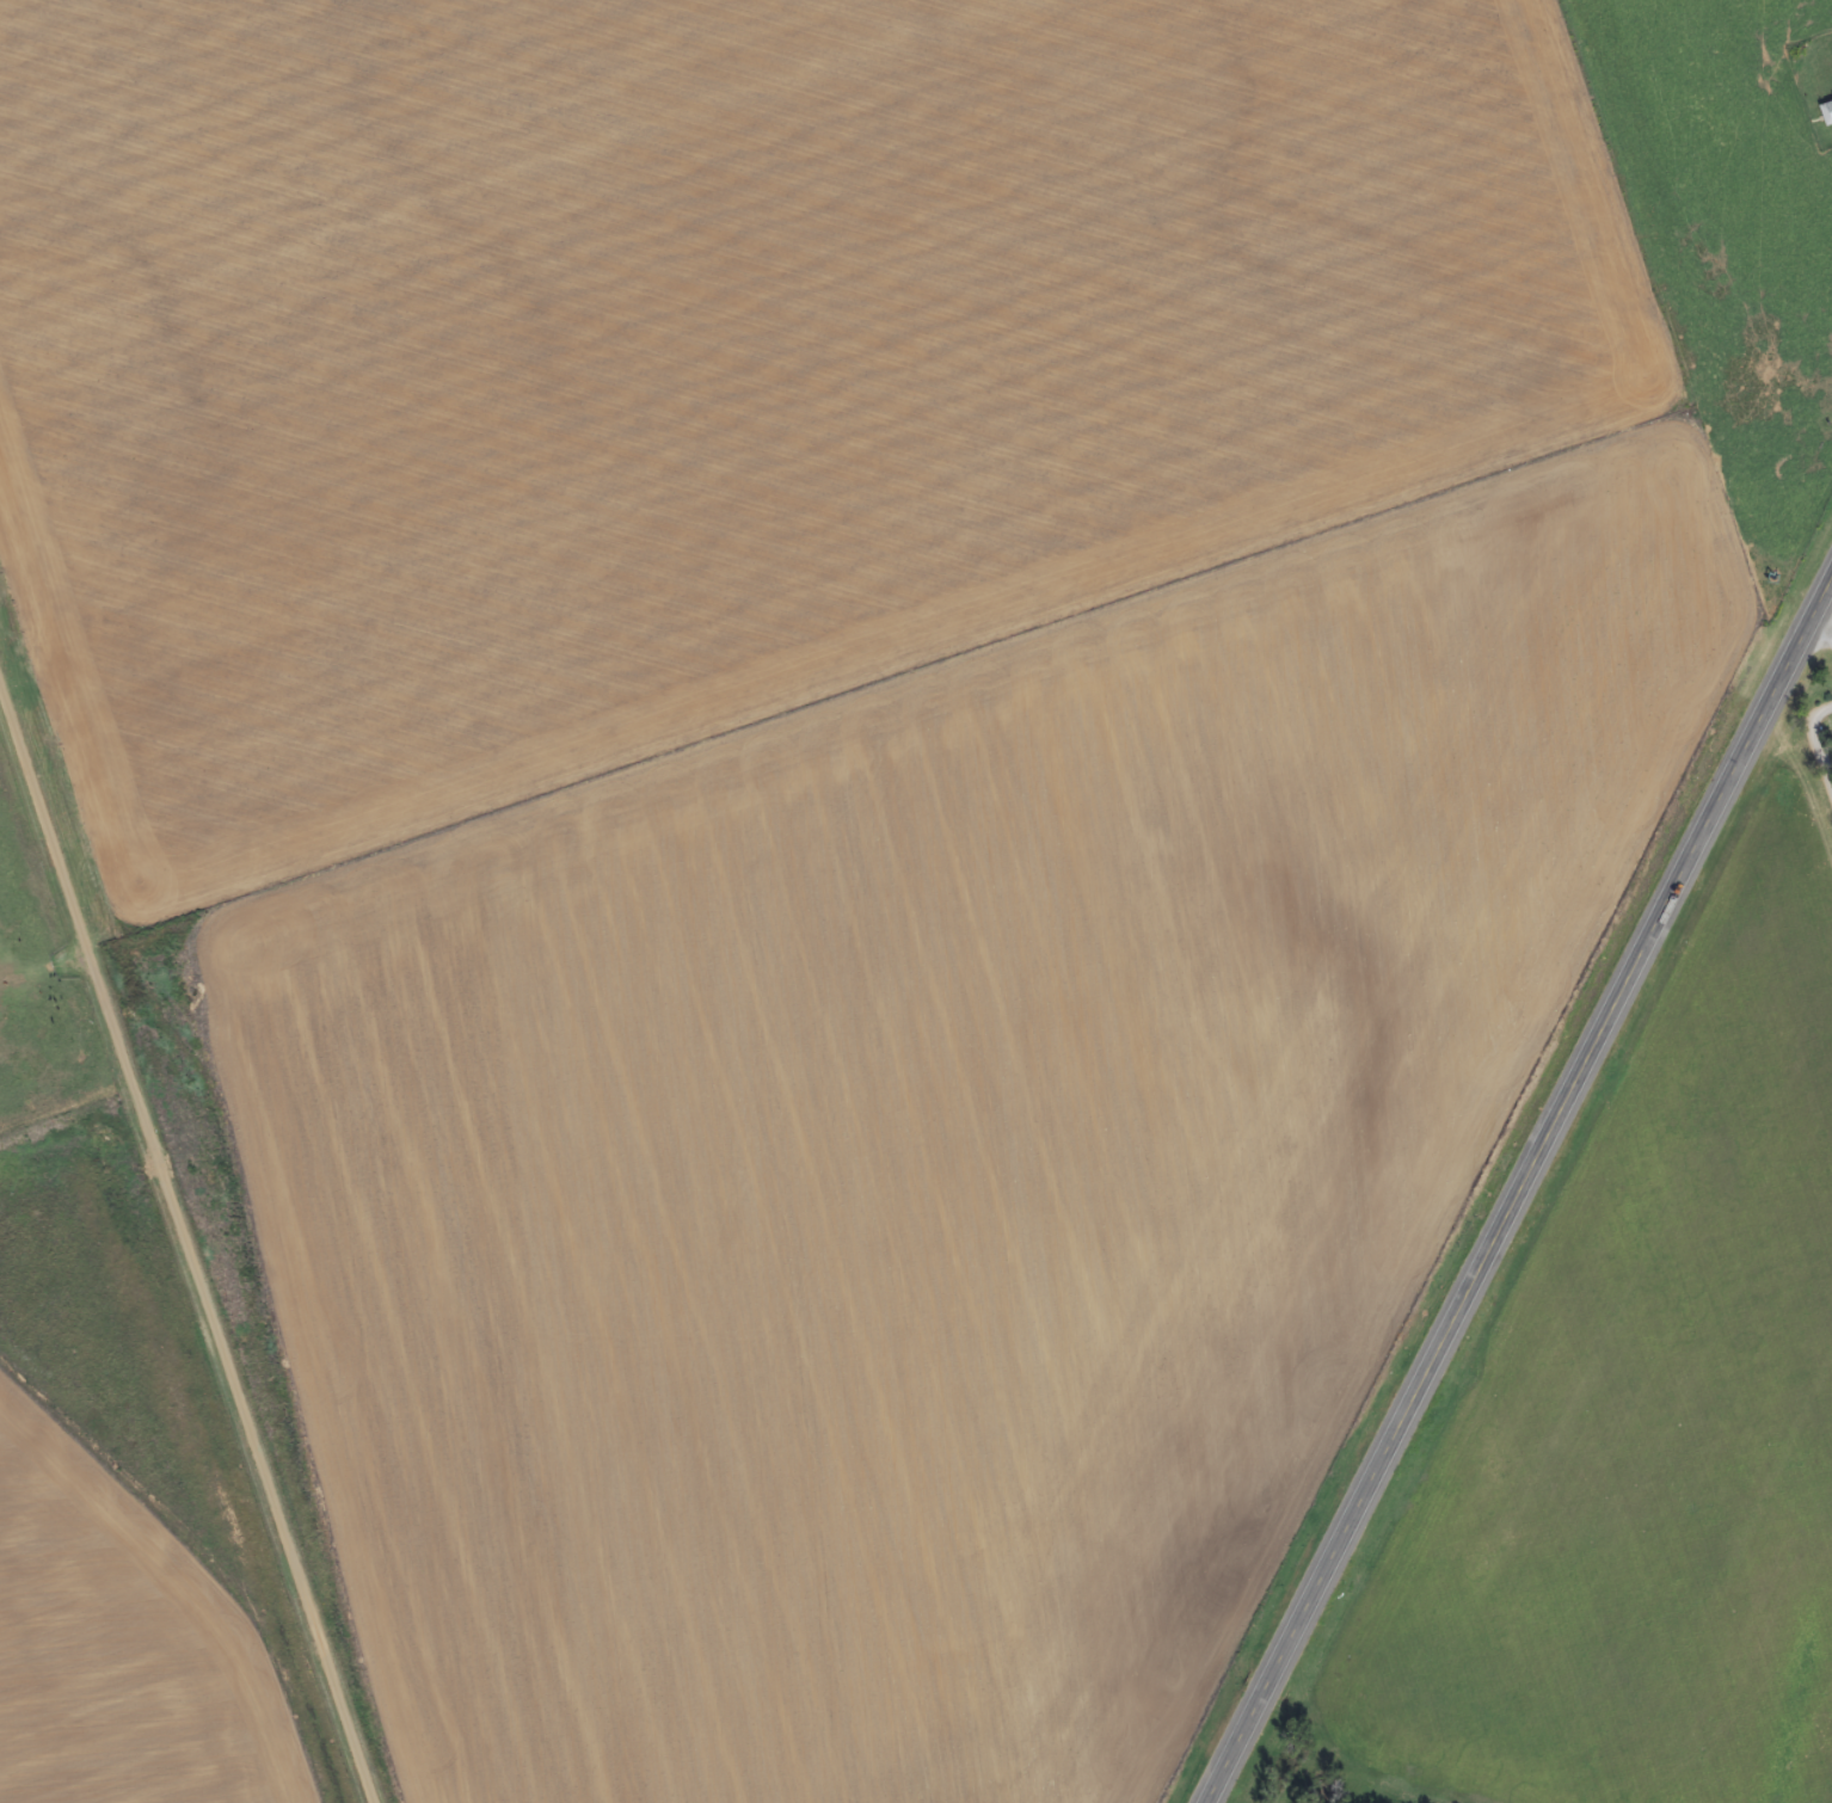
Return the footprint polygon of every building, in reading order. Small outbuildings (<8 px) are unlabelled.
[(1820,105),(1827,128),(1831,126),(1831,102),(1820,105)]
